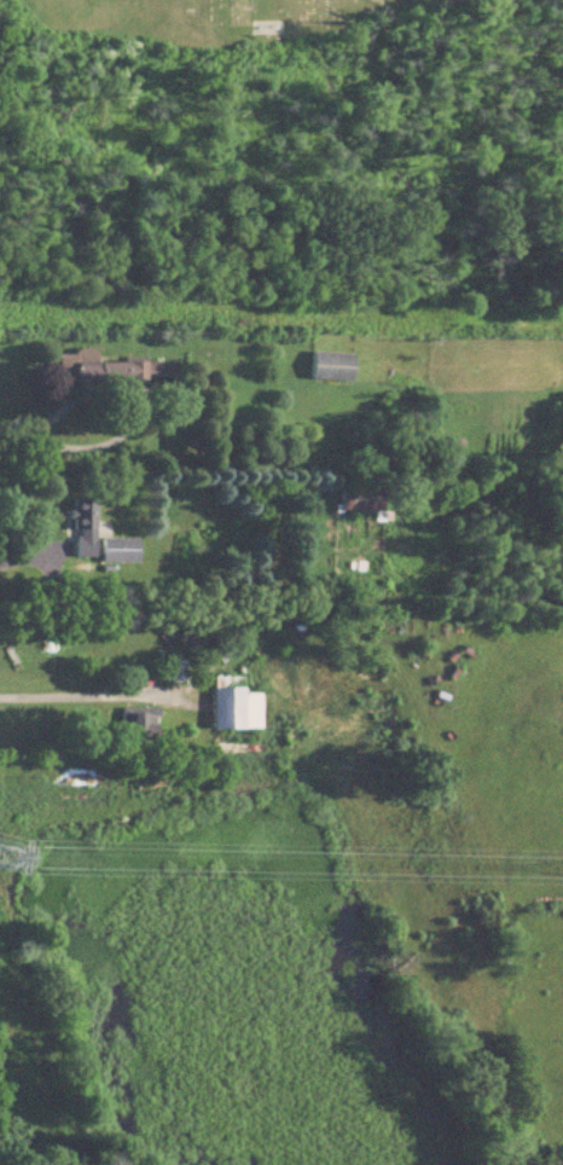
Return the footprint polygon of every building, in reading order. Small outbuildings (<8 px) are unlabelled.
[(104,391),(104,383),(178,383),(178,364),(100,364),(100,354),(61,354),(61,391),(104,391)] [(355,355),(314,355),(314,383),(355,383),(355,355)] [(385,487),(343,487),(343,513),(385,513),(385,487)] [(98,501),(76,501),(78,559),(100,558),(98,501)] [(105,564),(141,564),(141,540),(105,540),(105,564)] [(32,654),(73,655),(73,641),(87,641),(87,628),(33,626),(32,654)] [(266,730),(265,694),(248,695),(248,678),(217,679),(218,731),(266,730)] [(124,710),(124,743),(161,743),(161,710),(124,710)]
